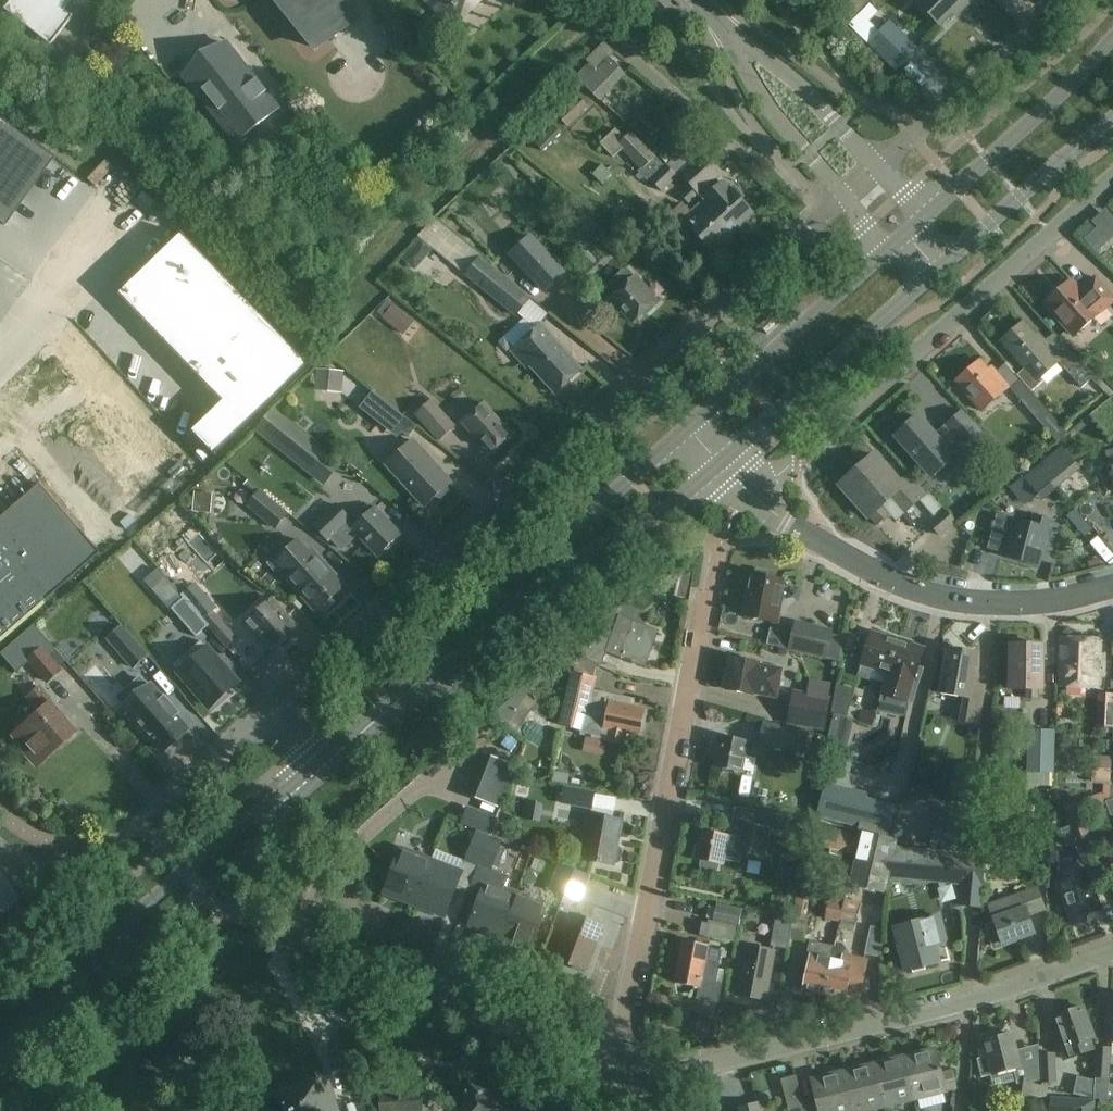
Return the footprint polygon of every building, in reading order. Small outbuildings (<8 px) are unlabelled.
[(5,9),(51,45),(74,16),(60,5),(64,0),(12,0),(5,9)] [(313,47),(328,36),(331,39),(359,16),(346,0),(275,0),(313,47)] [(452,30),(482,0),(422,0),(452,30)] [(855,30),(882,0),(844,0),(849,5),(839,16),(855,30)] [(964,8),(973,0),(915,0),(940,25),(951,14),(955,18),(964,8)] [(891,20),(868,42),(896,70),(919,48),(891,20)] [(185,77),(237,142),(279,109),(227,44),(185,77)] [(575,76),(583,83),(599,100),(625,74),(609,58),(597,70),(589,62),(575,76)] [(0,118),(0,221),(49,153),(0,118)] [(642,169),(639,172),(647,181),(664,165),(632,132),(625,139),(616,129),(600,144),(613,158),(623,148),(642,169)] [(699,196),(703,200),(732,232),(753,213),(742,200),(745,197),(733,185),(730,187),(724,180),(712,191),(709,188),(720,177),(701,155),(680,174),(690,186),(699,196)] [(651,181),(662,192),(678,177),(667,165),(651,181)] [(699,196),(690,186),(680,195),(689,205),(699,196)] [(685,234),(691,228),(712,250),(732,232),(703,200),(691,212),(683,203),(669,216),(685,234)] [(567,271),(532,232),(511,252),(546,290),(567,271)] [(215,461),(315,366),(183,240),(121,300),(224,408),(191,438),(215,461)] [(515,312),(528,295),(477,254),(464,271),(515,312)] [(655,307),(653,305),(656,302),(645,290),(648,288),(637,276),(633,279),(625,270),(611,283),(619,292),(610,301),(620,312),(623,310),(634,322),(645,312),(647,314),(655,307)] [(1046,303),(1075,336),(1112,302),(1112,297),(1096,277),(1081,291),(1071,281),(1066,285),(1062,285),(1052,294),(1052,298),(1046,303)] [(408,316),(388,300),(378,312),(398,329),(408,316)] [(1022,381),(1032,392),(1044,381),(1040,378),(1059,362),(1082,388),(1091,379),(1111,399),(1112,397),(1112,391),(1075,355),(1066,363),(1045,339),(1041,342),(1025,323),(1000,344),(1024,369),(1017,375),(1022,381)] [(525,366),(528,363),(555,393),(582,369),(541,324),(512,350),(525,366)] [(992,365),(989,368),(982,361),(958,382),(983,411),(1010,387),(998,371),(992,365)] [(339,371),(316,369),(315,385),(337,386),(339,371)] [(1032,392),(1022,381),(1013,390),(1059,442),(1069,433),(1063,427),(1062,428),(1031,392),(1032,392)] [(457,426),(432,399),(415,416),(440,442),(457,426)] [(462,422),(490,453),(510,435),(483,404),(462,422)] [(416,427),(389,405),(381,416),(408,437),(416,427)] [(325,455),(270,411),(255,429),(311,473),(325,455)] [(946,427),(964,447),(972,457),(990,441),(963,411),(946,427)] [(928,473),(931,477),(953,458),(952,458),(964,447),(946,427),(935,437),(917,417),(895,437),(898,441),(896,443),(903,452),(906,449),(920,465),(918,467),(926,475),(928,473)] [(451,482),(413,440),(387,464),(425,506),(435,496),(441,498),(449,491),(447,485),(451,482)] [(1042,501),(1081,469),(1062,447),(1023,479),(1042,501)] [(875,454),(863,465),(891,497),(905,513),(919,501),(926,495),(909,475),(900,482),(875,454)] [(1098,468),(1105,491),(1112,488),(1112,463),(1098,468)] [(881,505),(891,497),(863,465),(840,484),(869,516),(870,515),(877,524),(889,514),(881,505)] [(0,520),(0,548),(47,602),(102,554),(40,485),(0,520)] [(919,501),(926,509),(935,500),(929,493),(926,495),(919,501)] [(287,515),(259,494),(248,508),(276,529),(287,515)] [(935,500),(926,509),(935,519),(929,525),(940,538),(956,524),(935,500)] [(375,507),(365,517),(358,509),(349,518),(336,505),(313,527),(328,542),(331,538),(343,549),(357,534),(378,556),(401,534),(375,507)] [(1015,521),(1005,558),(1038,566),(1049,521),(1033,517),(1031,525),(1015,521)] [(320,562),(322,561),(313,550),(310,552),(300,541),(283,556),(280,553),(268,564),(275,573),(278,570),(317,613),(321,610),(324,614),(335,604),(331,600),(346,587),(329,568),(327,570),(320,562)] [(0,548),(0,642),(47,602),(0,548)] [(156,566),(143,578),(150,586),(164,575),(156,566)] [(755,575),(752,574),(746,602),(747,602),(744,616),(778,622),(783,595),(781,594),(784,581),(768,578),(769,575),(767,572),(758,570),(755,572),(755,575)] [(195,583),(182,595),(196,611),(209,600),(195,583)] [(183,598),(171,609),(196,637),(208,627),(183,598)] [(271,654),(299,629),(272,599),(244,623),(271,654)] [(212,611),(203,620),(214,633),(224,624),(212,611)] [(600,627),(569,651),(602,664),(607,652),(644,667),(658,632),(619,617),(614,632),(600,627)] [(796,622),(790,650),(826,657),(832,629),(796,622)] [(108,639),(133,668),(147,657),(121,627),(108,639)] [(870,681),(871,679),(885,683),(900,637),(888,633),(887,636),(873,631),(857,678),(870,681)] [(911,644),(912,641),(900,637),(885,683),(882,693),(912,703),(924,669),(919,667),(926,648),(911,644)] [(1062,638),(1060,687),(1096,688),(1098,640),(1062,638)] [(201,641),(174,665),(210,707),(238,684),(201,641)] [(1039,698),(1039,688),(1043,688),(1042,646),(1010,646),(1011,689),(1025,688),(1025,699),(1039,698)] [(63,670),(43,647),(27,660),(47,684),(63,670)] [(978,725),(986,686),(974,684),(979,654),(949,649),(941,694),(966,698),(961,722),(978,725)] [(755,695),(756,693),(777,697),(783,669),(761,665),(762,663),(736,658),(732,678),(729,677),(727,690),(755,695)] [(644,709),(634,707),(636,699),(594,690),(597,678),(573,673),(560,725),(581,730),(580,734),(624,743),(627,732),(638,734),(639,730),(643,731),(646,720),(642,719),(644,709)] [(38,769),(81,733),(66,715),(68,714),(43,685),(29,697),(41,711),(10,737),(38,769)] [(838,685),(832,712),(847,716),(855,690),(838,685)] [(136,686),(120,701),(126,709),(122,712),(144,739),(148,737),(155,745),(176,727),(169,719),(171,716),(145,688),(142,691),(140,689),(136,686)] [(830,699),(794,692),(789,722),(825,729),(830,699)] [(1095,727),(1112,728),(1112,695),(1098,694),(1095,727)] [(760,746),(806,754),(810,730),(764,722),(760,746)] [(1027,786),(1053,787),(1055,731),(1029,730),(1027,786)] [(723,768),(723,771),(741,775),(748,741),(718,735),(716,747),(719,748),(715,766),(723,768)] [(498,805),(514,764),(485,753),(469,794),(498,805)] [(1093,784),(1103,784),(1111,785),(1112,757),(1094,757),(1093,784)] [(762,769),(759,779),(778,785),(781,774),(762,769)] [(816,815),(858,826),(866,797),(823,786),(816,815)] [(561,801),(591,807),(594,792),(564,787),(561,801)] [(467,806),(462,821),(490,832),(496,817),(467,806)] [(790,818),(742,808),(739,823),(733,822),(731,832),(712,828),(712,832),(703,831),(700,844),(697,843),(694,858),(701,860),(700,865),(702,870),(713,872),(716,868),(717,863),(721,864),(724,850),(759,857),(766,824),(771,826),(770,831),(786,834),(790,818)] [(1097,855),(1082,812),(1067,817),(1082,861),(1097,855)] [(619,848),(615,847),(621,819),(590,813),(581,858),(612,864),(612,863),(616,863),(619,860),(621,852),(619,848)] [(930,846),(961,850),(965,817),(934,813),(930,846)] [(858,835),(815,824),(810,845),(831,850),(830,854),(840,857),(841,852),(853,855),(858,835)] [(465,861),(478,865),(489,836),(476,831),(465,861)] [(929,882),(931,850),(897,847),(898,840),(861,832),(851,877),(849,886),(886,895),(887,887),(901,888),(902,879),(929,882)] [(489,836),(478,865),(479,866),(470,891),(481,895),(469,925),(500,937),(516,892),(506,888),(510,876),(491,869),(501,840),(489,836)] [(964,854),(961,886),(962,886),(960,906),(982,908),(984,886),(983,886),(986,856),(984,856),(985,850),(967,848),(967,854),(964,854)] [(384,894),(413,905),(430,860),(401,849),(384,894)] [(929,882),(961,886),(964,854),(931,850),(929,882)] [(461,872),(430,860),(413,905),(445,917),(461,872)] [(559,863),(554,876),(583,888),(588,874),(559,863)] [(1094,893),(1098,892),(1091,872),(1057,884),(1069,920),(1072,919),(1074,925),(1087,921),(1085,915),(1099,910),(1094,893)] [(22,898),(0,873),(0,919),(22,898)] [(825,920),(841,923),(846,900),(849,886),(851,877),(833,874),(825,920)] [(578,900),(583,888),(554,876),(549,889),(578,900)] [(548,904),(516,892),(500,937),(531,949),(548,904)] [(1035,915),(1027,894),(1014,898),(1013,896),(989,905),(1003,945),(1035,933),(1029,917),(1035,915)] [(798,896),(794,917),(790,938),(804,941),(809,916),(807,915),(810,898),(798,896)] [(846,900),(841,923),(840,929),(854,932),(861,902),(846,900)] [(713,922),(739,926),(742,909),(717,904),(716,908),(709,907),(707,918),(713,919),(713,922)] [(572,913),(555,958),(585,970),(602,925),(572,913)] [(862,913),(858,941),(870,943),(874,915),(862,913)] [(788,950),(790,938),(794,917),(778,914),(771,946),(775,947),(788,950)] [(897,927),(908,970),(939,963),(935,947),(947,945),(940,916),(897,927)] [(723,984),(716,982),(722,950),(709,947),(709,944),(684,939),(675,982),(701,987),(699,998),(720,1003),(723,984)] [(803,991),(825,996),(835,947),(834,947),(810,941),(807,954),(804,953),(796,989),(803,990),(803,991)] [(849,952),(843,943),(835,942),(834,947),(835,947),(825,996),(845,1000),(847,993),(859,996),(867,960),(848,955),(849,952)] [(765,1000),(772,965),(775,951),(748,945),(738,995),(765,1000)] [(1092,1050),(1089,1040),(1093,1038),(1083,1008),(1054,1018),(1060,1034),(1056,1035),(1061,1050),(1064,1060),(1092,1050)] [(982,1042),(978,1042),(982,1058),(978,1059),(981,1070),(979,1070),(981,1077),(1014,1069),(1020,1068),(1019,1063),(1012,1034),(998,1038),(997,1034),(981,1038),(982,1042)] [(1097,1047),(1095,1079),(1110,1080),(1111,1048),(1097,1047)] [(915,1098),(946,1091),(947,1093),(957,1090),(952,1069),(941,1072),(936,1049),(905,1056),(915,1098)] [(1041,1054),(1042,1082),(1056,1082),(1054,1053),(1041,1054)] [(905,1056),(874,1064),(884,1106),(915,1098),(905,1056)] [(1014,1099),(1012,1110),(1025,1110),(1030,1083),(1039,1080),(1039,1070),(1028,1073),(1025,1061),(1019,1063),(1020,1068),(1014,1069),(1017,1082),(1014,1099)] [(884,1106),(874,1064),(844,1072),(853,1110),(864,1110),(884,1106)] [(1065,1082),(1084,1085),(1087,1067),(1069,1064),(1065,1082)] [(844,1072),(811,1080),(817,1103),(804,1107),(805,1110),(853,1110),(844,1072)] [(804,1107),(797,1076),(780,1079),(788,1110),(805,1110),(804,1107)] [(266,1100),(270,1110),(334,1110),(337,1110),(327,1080),(266,1100)] [(511,1107),(509,1106),(511,1098),(492,1092),(492,1090),(465,1083),(458,1110),(510,1110),(511,1107)] [(416,1092),(377,1094),(378,1110),(419,1110),(418,1099),(416,1099),(416,1092)] [(1052,1097),(1051,1110),(1095,1110),(1096,1099),(1052,1097)]
